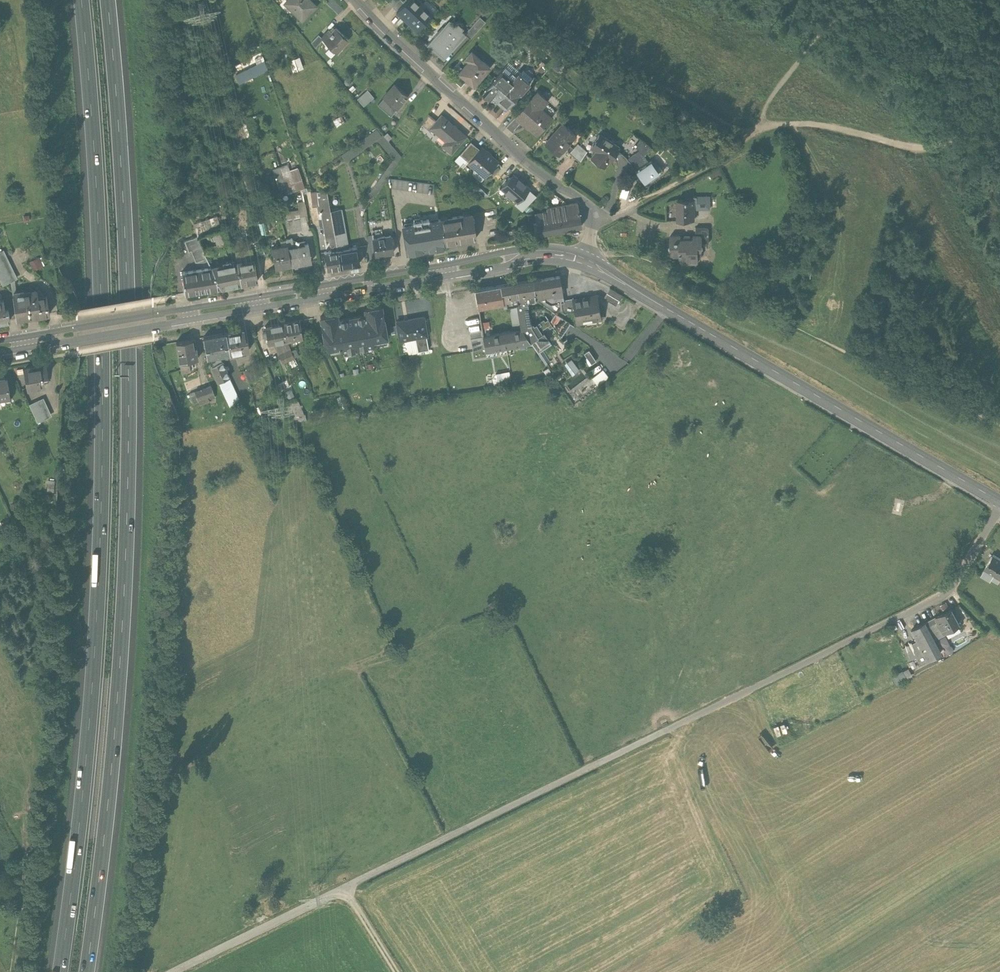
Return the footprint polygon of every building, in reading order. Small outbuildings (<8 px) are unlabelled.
[(284,2),(301,19),(315,5),(309,0),(285,0),(284,2)] [(397,11),(404,3),(401,0),(391,0),(388,3),(397,11)] [(397,11),(402,17),(404,15),(418,29),(431,14),(420,4),(421,2),(419,0),(407,0),(404,3),(397,11)] [(479,6),(482,14),(492,11),(490,2),(479,6)] [(484,22),(480,18),(465,34),(470,38),(484,22)] [(443,58),(443,59),(465,34),(461,30),(463,28),(458,24),(456,26),(451,22),(442,32),(439,30),(427,44),(427,45),(428,44),(431,47),(436,51),(444,58),(443,58)] [(328,28),(320,36),(322,38),(336,51),(348,38),(335,26),(334,28),(332,26),(329,29),(328,28)] [(315,46),(322,38),(320,36),(318,34),(311,42),(315,46)] [(292,57),(286,44),(276,49),(279,54),(237,74),(240,81),(292,57)] [(459,73),(473,86),(489,67),(472,52),(466,59),(469,62),(459,73)] [(299,56),(289,59),(293,70),(303,67),(299,56)] [(501,72),(482,94),(489,100),(493,95),(498,99),(497,101),(506,109),(506,108),(514,99),(522,90),(528,82),(519,75),(513,82),(501,72)] [(394,83),(383,97),(396,108),(408,95),(394,83)] [(357,98),(364,105),(374,96),(368,88),(357,98)] [(545,99),(538,92),(531,100),(531,99),(515,117),(523,124),(524,123),(537,134),(552,118),(538,106),(545,99)] [(390,115),(396,108),(383,97),(377,103),(390,115)] [(519,103),(514,99),(506,108),(511,112),(519,103)] [(428,113),(422,123),(428,129),(436,120),(428,113)] [(465,135),(441,115),(436,120),(428,129),(429,130),(431,128),(446,141),(442,145),(451,152),(465,135)] [(575,136),(562,124),(545,143),(550,148),(550,147),(559,154),(575,136)] [(346,161),(377,138),(381,135),(376,128),(341,155),(346,161)] [(374,195),(401,156),(387,140),(391,137),(387,132),(383,135),(382,134),(381,135),(377,138),(393,158),(370,192),(374,195)] [(596,149),(590,158),(592,159),(592,160),(595,164),(601,167),(602,166),(604,167),(609,161),(610,162),(619,148),(605,138),(604,139),(598,135),(591,145),(596,149)] [(632,165),(636,171),(649,162),(644,155),(652,148),(641,139),(635,147),(640,151),(627,159),(632,165)] [(467,162),(479,149),(471,141),(455,159),(463,166),(467,162)] [(568,153),(580,163),(587,152),(577,143),(568,153)] [(498,162),(481,147),(479,149),(467,162),(475,168),(472,174),(480,181),(489,171),(497,162),(498,162)] [(373,170),(380,172),(385,154),(378,152),(373,170)] [(651,160),(649,162),(636,171),(645,185),(661,174),(664,170),(651,160)] [(502,166),(497,162),(489,171),(494,176),(502,166)] [(301,189),(304,188),(298,169),(290,171),(287,163),(273,168),(282,195),(301,189)] [(528,188),(513,175),(502,188),(517,201),(528,188)] [(302,192),(303,199),(307,219),(318,218),(322,218),(321,212),(319,212),(318,205),(312,205),(310,191),(308,192),(306,187),(304,188),(301,189),(302,192)] [(331,250),(337,249),(331,212),(327,190),(310,191),(312,205),(318,205),(319,212),(321,212),(322,218),(318,218),(319,225),(323,224),(326,239),(329,239),(330,245),(331,250)] [(694,219),(694,208),(694,205),(697,205),(697,197),(693,197),(693,199),(678,200),(678,219),(680,219),(680,220),(686,220),(686,219),(694,219)] [(697,197),(697,205),(694,205),(694,208),(711,208),(711,197),(697,197)] [(307,219),(303,199),(297,201),(298,209),(286,211),(289,231),(308,228),(307,219)] [(533,222),(535,234),(581,226),(577,203),(547,208),(548,211),(536,213),(537,221),(533,222)] [(338,211),(331,212),(337,249),(345,248),(338,211)] [(439,219),(443,243),(476,237),(472,214),(439,219)] [(192,223),(197,235),(220,227),(216,216),(192,223)] [(444,246),(443,243),(439,219),(429,221),(429,218),(412,221),(413,223),(402,225),(406,252),(423,249),(423,248),(427,247),(428,249),(444,246)] [(220,227),(197,235),(203,250),(229,242),(224,226),(220,227)] [(695,227),(696,238),(709,238),(709,228),(707,227),(695,227)] [(376,254),(394,251),(391,234),(379,236),(379,232),(372,233),(376,254)] [(680,234),(671,235),(670,236),(670,243),(669,244),(669,247),(670,248),(670,253),(671,254),(679,254),(679,257),(680,258),(687,258),(687,261),(688,262),(697,262),(698,261),(698,250),(701,250),(702,249),(702,244),(708,244),(709,242),(709,238),(696,238),(681,238),(680,234)] [(195,261),(205,257),(203,250),(197,235),(184,239),(189,250),(191,249),(195,261)] [(274,267),(291,264),(288,247),(287,244),(270,247),(274,267)] [(293,246),(288,247),(291,264),(302,262),(302,263),(303,263),(303,262),(310,261),(310,262),(311,262),(308,244),(293,246)] [(345,248),(337,249),(340,266),(359,263),(356,247),(345,248)] [(237,261),(253,258),(252,248),(235,251),(237,261)] [(327,268),(340,266),(337,249),(331,250),(324,251),(327,268)] [(0,250),(0,279),(3,284),(10,280),(14,279),(15,278),(0,250)] [(43,265),(39,256),(29,260),(33,269),(43,265)] [(253,258),(237,261),(241,283),(258,280),(253,258)] [(237,261),(211,266),(212,267),(221,287),(241,283),(237,261)] [(184,292),(221,287),(212,267),(181,271),(184,292)] [(535,299),(544,297),(545,304),(561,302),(564,301),(563,299),(562,287),(560,275),(532,280),(535,299)] [(514,294),(516,305),(527,303),(526,301),(535,299),(532,280),(515,282),(517,294),(514,294)] [(510,306),(516,305),(514,294),(517,294),(515,282),(500,285),(503,307),(510,306)] [(478,307),(498,303),(499,308),(503,307),(500,285),(475,289),(478,307)] [(622,295),(610,287),(604,298),(616,305),(622,295)] [(17,318),(35,315),(31,290),(16,293),(13,293),(17,318)] [(37,290),(31,290),(35,315),(49,312),(46,293),(37,294),(37,290)] [(573,300),(572,300),(574,311),(576,323),(601,318),(597,295),(573,300)] [(0,299),(0,321),(10,319),(8,309),(5,310),(3,298),(0,299)] [(565,312),(574,311),(572,300),(573,300),(573,298),(563,299),(564,301),(561,302),(562,310),(565,312)] [(516,305),(520,328),(520,329),(522,329),(530,341),(538,352),(551,343),(541,329),(548,325),(549,327),(552,325),(549,322),(547,319),(544,321),(543,318),(533,325),(533,323),(531,323),(527,303),(516,305)] [(516,305),(510,306),(514,330),(520,328),(516,305)] [(339,345),(340,350),(374,344),(373,339),(387,337),(381,306),(365,308),(366,314),(338,319),(336,313),(320,316),(323,333),(329,347),(339,345)] [(560,338),(570,323),(555,313),(549,322),(552,325),(560,338)] [(423,316),(396,321),(399,340),(400,340),(400,337),(407,336),(408,338),(406,340),(408,352),(428,349),(426,335),(427,335),(423,316)] [(299,320),(283,323),(286,340),(302,338),(301,333),(304,332),(304,327),(301,328),(299,320)] [(482,335),(493,333),(492,326),(489,326),(488,321),(480,322),(481,330),(482,335)] [(263,336),(266,335),(268,343),(286,340),(283,323),(265,326),(266,331),(262,332),(263,336)] [(507,345),(530,341),(522,329),(520,329),(520,328),(514,330),(493,333),(482,335),(484,348),(484,349),(493,347),(507,345)] [(243,329),(226,333),(229,352),(229,354),(238,353),(237,351),(249,349),(247,337),(244,338),(243,329)] [(469,332),(472,350),(484,348),(482,335),(481,330),(469,332)] [(219,354),(229,352),(226,333),(203,336),(207,356),(219,354)] [(190,370),(188,360),(197,358),(195,346),(193,347),(192,339),(176,341),(181,372),(190,370)] [(291,350),(286,340),(268,343),(268,346),(274,345),(282,363),(288,361),(294,358),(294,357),(291,350)] [(588,349),(584,353),(591,363),(596,360),(588,349)] [(219,354),(207,356),(211,366),(222,361),(219,354)] [(294,358),(288,361),(291,367),(297,364),(294,358)] [(225,367),(222,361),(211,366),(218,381),(229,377),(229,376),(226,370),(229,368),(228,366),(225,367)] [(47,375),(45,364),(24,367),(28,387),(44,384),(42,375),(47,375)] [(255,365),(243,370),(248,382),(260,377),(255,365)] [(543,370),(549,379),(554,376),(547,367),(543,370)] [(609,376),(603,368),(592,377),(598,385),(609,376)] [(512,384),(510,370),(497,372),(497,376),(493,377),(495,386),(512,384)] [(10,396),(7,377),(0,378),(0,397),(10,396)] [(233,386),(229,377),(218,381),(229,405),(238,402),(232,387),(233,386)] [(215,397),(211,385),(194,392),(198,401),(199,404),(215,397)] [(294,396),(291,389),(284,392),(288,399),(294,396)] [(198,401),(194,392),(188,394),(192,404),(198,401)] [(29,403),(37,421),(48,416),(40,398),(29,403)] [(283,403),(289,416),(303,413),(300,405),(309,403),(308,399),(283,403)] [(305,413),(303,413),(289,416),(292,421),(306,419),(305,413)] [(21,507),(17,500),(10,503),(14,511),(21,507)] [(1,522),(3,528),(12,524),(9,518),(1,522)] [(982,575),(990,579),(994,573),(999,577),(999,558),(994,555),(982,575)] [(986,594),(983,590),(975,597),(978,601),(986,594)] [(952,609),(935,617),(943,634),(960,625),(952,609)] [(944,635),(943,634),(935,617),(926,622),(935,640),(944,635)] [(941,652),(935,640),(926,622),(912,629),(917,641),(903,648),(909,660),(916,656),(920,663),(927,660),(941,652)] [(892,676),(896,684),(915,674),(912,668),(910,670),(909,668),(904,672),(903,670),(892,676)]
